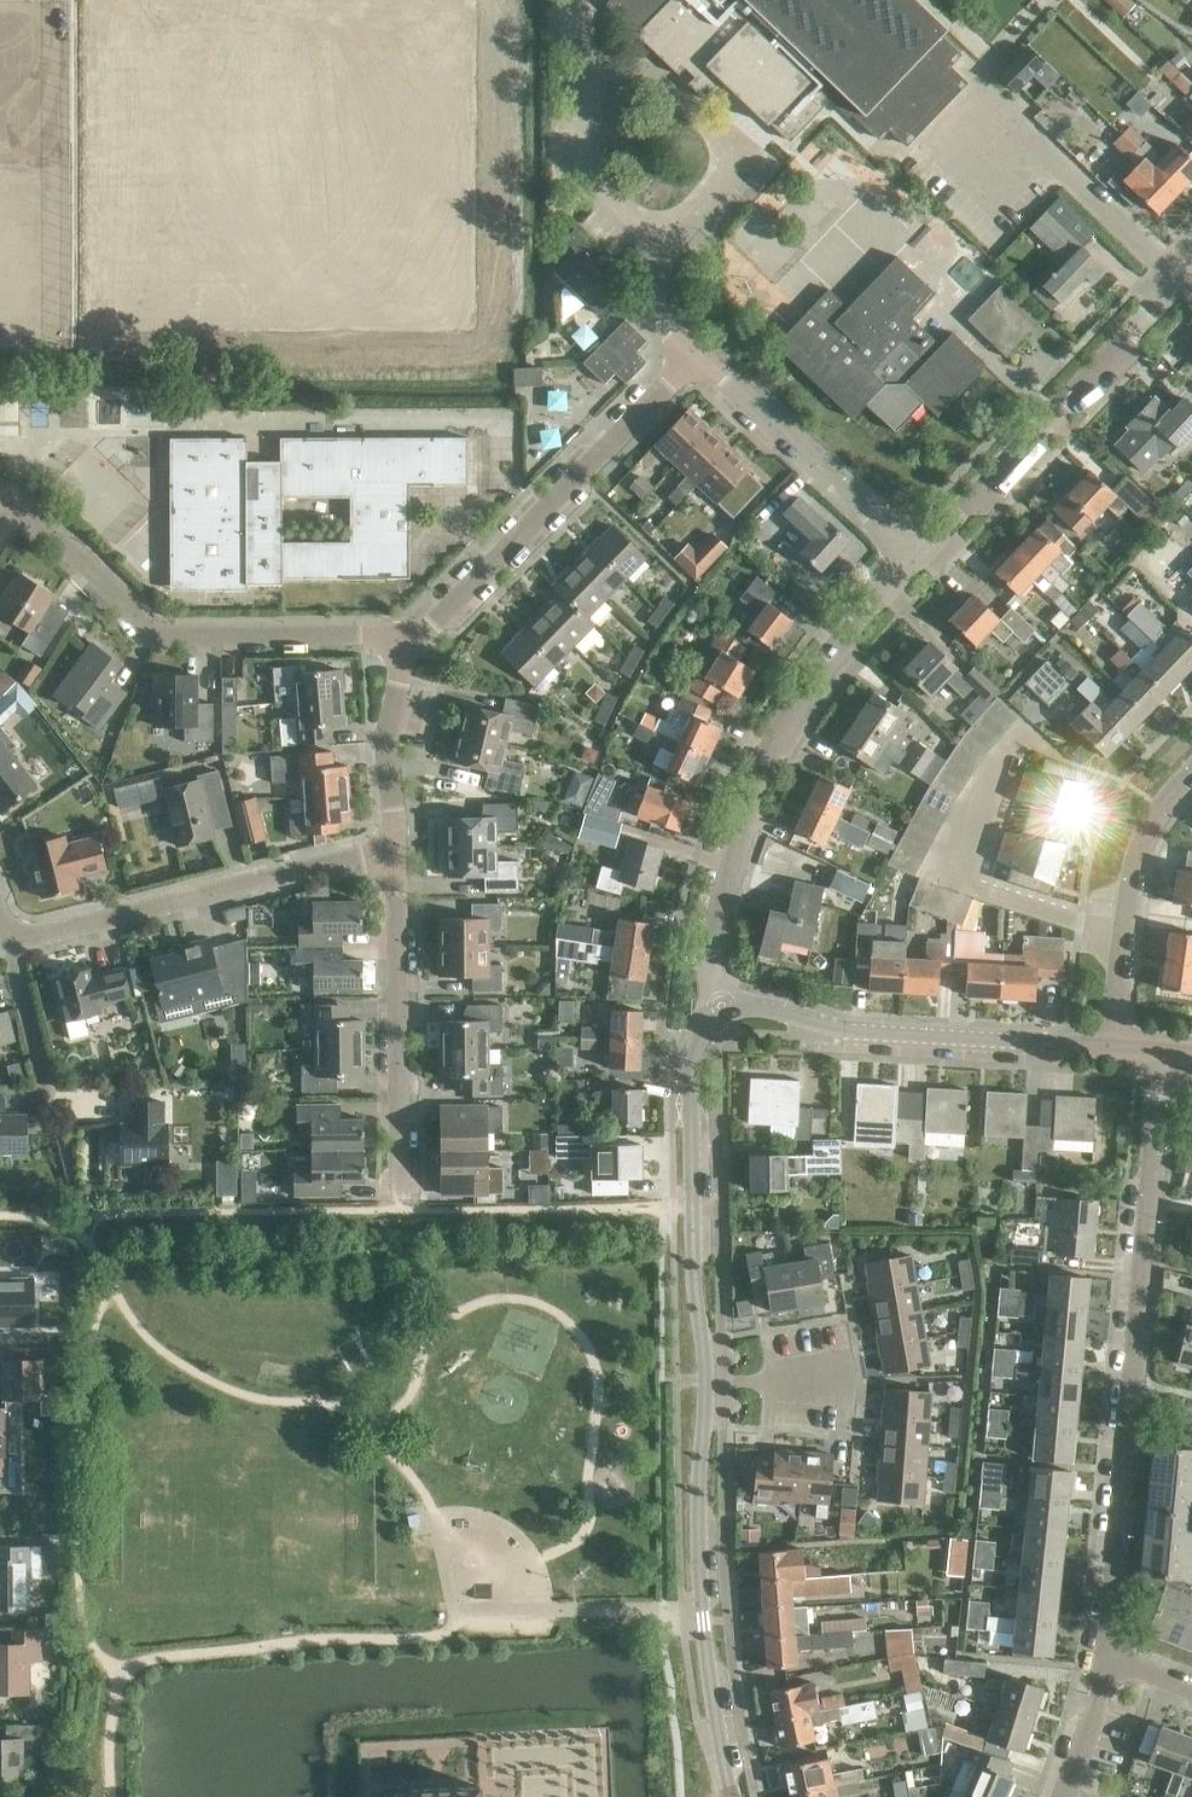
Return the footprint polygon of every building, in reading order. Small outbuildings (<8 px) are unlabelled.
[(946,66),(957,54),(939,37),(947,29),(916,0),(612,0),(608,4),(705,97),(723,79),(767,121),(769,119),(788,138),(829,96),(848,114),(851,110),(878,137),(888,126),(905,143),(963,82),(946,66)] [(1025,47),(998,75),(1016,92),(1043,64),(1025,47)] [(1180,72),(1171,81),(1191,101),(1191,84),(1180,72)] [(1128,125),(1120,134),(1136,150),(1145,141),(1128,125)] [(1120,134),(1112,142),(1128,158),(1136,150),(1120,134)] [(1136,150),(1178,190),(1191,176),(1191,159),(1175,143),(1160,159),(1154,153),(1156,152),(1145,141),(1136,150)] [(1116,172),(1106,182),(1133,208),(1142,199),(1156,213),(1178,190),(1136,150),(1128,158),(1136,166),(1123,179),(1116,172)] [(1090,283),(1105,268),(1062,228),(1076,213),(1059,196),(1029,227),(1065,261),(1033,295),(1051,309),(1082,276),(1090,283)] [(618,271),(574,229),(563,240),(574,250),(553,272),(597,314),(618,292),(607,282),(618,271)] [(894,433),(921,404),(935,418),(985,366),(952,334),(940,347),(911,319),(935,295),(896,257),(847,308),(828,289),(775,345),(852,418),(865,405),(894,433)] [(965,322),(1005,359),(1040,321),(1002,284),(965,322)] [(646,340),(625,319),(582,363),(604,384),(614,373),(625,384),(647,362),(636,351),(646,340)] [(1191,438),(1191,407),(1183,399),(1169,413),(1154,398),(1126,427),(1130,431),(1115,446),(1144,473),(1158,458),(1159,458),(1173,443),(1180,450),(1191,438)] [(654,444),(675,464),(708,428),(687,408),(654,444)] [(685,494),(695,483),(729,448),(708,428),(675,464),(686,475),(676,486),(666,496),(675,505),(685,494)] [(409,486),(467,485),(467,437),(279,438),(280,461),(246,462),(246,438),(169,438),(170,591),(247,590),(247,584),(281,584),(281,579),(409,578),(409,486)] [(729,448),(695,483),(717,503),(732,518),(763,486),(747,471),(750,468),(729,448)] [(1111,491),(1089,471),(1065,496),(1090,519),(1104,504),(1116,515),(1126,505),(1154,531),(1167,516),(1125,477),(1111,491)] [(652,487),(641,476),(630,487),(641,498),(652,487)] [(793,512),(803,521),(817,534),(800,552),(820,570),(821,569),(825,573),(838,559),(833,556),(847,540),(828,522),(827,523),(803,501),(793,512)] [(1046,519),(1037,529),(1035,528),(1014,550),(1050,584),(1072,562),(1068,557),(1077,548),(1046,519)] [(592,546),(626,577),(645,558),(612,526),(592,546)] [(695,579),(725,548),(712,535),(695,552),(688,545),(675,559),(695,579)] [(592,546),(572,567),(606,597),(626,577),(592,546)] [(1050,584),(1014,550),(992,572),(1017,596),(1031,581),(1052,602),(1060,593),(1050,584)] [(553,587),(559,594),(586,617),(606,597),(572,567),(553,587)] [(54,596),(19,574),(0,603),(0,613),(29,632),(21,644),(40,656),(57,629),(39,618),(54,596)] [(770,647),(791,620),(769,603),(776,593),(755,577),(739,598),(759,614),(747,630),(770,647)] [(593,624),(586,617),(559,594),(541,613),(573,644),(593,624)] [(999,620),(973,594),(949,620),(974,645),(989,630),(1001,642),(1011,632),(1022,642),(1033,631),(1010,608),(999,620)] [(665,597),(656,609),(664,615),(674,603),(665,597)] [(1186,672),(1191,666),(1191,637),(1175,621),(1168,629),(1139,602),(1126,616),(1129,618),(1151,639),(1162,649),(1186,672)] [(664,615),(656,609),(647,621),(655,628),(664,615)] [(1069,619),(1060,610),(1050,621),(1060,630),(1069,619)] [(541,613),(521,633),(553,665),(573,644),(541,613)] [(1141,650),(1151,639),(1129,618),(1119,630),(1141,650)] [(745,681),(752,669),(738,661),(746,648),(719,632),(711,645),(722,651),(706,677),(698,672),(688,688),(714,704),(723,689),(736,696),(737,694),(739,695),(747,683),(745,681)] [(533,685),(553,665),(521,633),(501,654),(533,685)] [(109,681),(121,665),(86,638),(85,640),(91,644),(53,695),(69,707),(72,702),(86,712),(82,717),(99,729),(126,693),(109,681)] [(984,699),(995,687),(973,667),(963,678),(954,669),(954,668),(927,642),(902,668),(930,695),(945,680),(962,696),(971,687),(984,699)] [(634,645),(627,658),(636,663),(643,650),(634,645)] [(1122,691),(1146,713),(1166,693),(1142,670),(1131,659),(1120,649),(1110,659),(1121,670),(1132,681),(1122,691)] [(1142,670),(1166,693),(1186,672),(1162,649),(1142,670)] [(619,671),(628,677),(636,663),(627,658),(619,671)] [(40,669),(27,661),(17,677),(29,685),(40,669)] [(273,703),(294,701),(342,697),(340,669),(292,673),(291,666),(271,668),(273,703)] [(1071,683),(1054,668),(1032,692),(1048,707),(1071,683)] [(3,696),(16,682),(5,672),(0,671),(0,695),(3,696)] [(195,675),(154,675),(154,726),(184,726),(184,741),(213,741),(213,703),(195,703),(195,675)] [(1087,676),(1076,688),(1091,702),(1101,690),(1087,676)] [(221,706),(236,706),(237,677),(221,677),(221,706)] [(1146,713),(1122,691),(1101,712),(1126,735),(1146,713)] [(914,744),(893,730),(904,713),(872,692),(855,718),(927,766),(935,754),(916,741),(914,744)] [(607,693),(601,707),(610,711),(617,697),(607,693)] [(658,718),(652,730),(708,756),(721,728),(706,720),(711,709),(682,696),(676,710),(690,717),(683,733),(671,728),(672,725),(658,718)] [(342,697),(294,701),(295,717),(279,719),(281,746),(331,742),(330,726),(344,725),(342,697)] [(466,706),(460,733),(505,744),(509,730),(531,735),(538,707),(529,703),(505,697),(501,714),(466,706)] [(996,698),(985,710),(1007,729),(1017,717),(996,698)] [(1091,702),(1071,723),(1105,756),(1126,735),(1101,712),(1091,702)] [(610,711),(601,707),(594,721),(604,725),(610,711)] [(1007,729),(985,710),(975,720),(997,740),(1007,729)] [(838,744),(870,765),(880,750),(900,764),(899,765),(919,778),(927,766),(855,718),(838,744)] [(987,753),(997,740),(975,720),(964,733),(963,733),(987,753)] [(3,810),(35,785),(7,750),(14,744),(0,726),(0,807),(3,810)] [(708,756),(652,730),(647,741),(661,748),(663,745),(674,751),(665,770),(695,784),(708,756)] [(505,744),(460,733),(453,761),(488,769),(484,787),(517,795),(525,764),(502,759),(505,744)] [(963,733),(954,748),(979,765),(987,753),(963,733)] [(954,748),(947,759),(972,776),(979,765),(954,748)] [(300,781),(301,797),(349,793),(346,765),(333,766),(331,751),(269,756),(271,783),(300,781)] [(972,776),(947,759),(939,770),(964,788),(972,776)] [(1024,771),(1019,785),(1078,803),(1088,773),(1044,759),(1039,775),(1024,771)] [(956,800),(964,788),(939,770),(930,784),(956,800)] [(198,780),(162,789),(176,846),(214,836),(206,806),(225,801),(217,771),(197,776),(198,780)] [(820,775),(807,803),(837,816),(849,789),(820,775)] [(650,777),(636,815),(678,831),(688,801),(661,791),(664,782),(650,777)] [(956,800),(930,784),(922,798),(949,813),(956,800)] [(1019,785),(1015,799),(1031,804),(1025,820),(1068,834),(1078,803),(1019,785)] [(349,793),(301,797),(302,814),(288,815),(290,836),(338,832),(337,822),(351,821),(349,793)] [(244,844),(264,839),(253,797),(234,802),(244,844)] [(942,825),(949,813),(922,798),(916,810),(942,825)] [(448,847),(495,846),(494,832),(517,831),(517,803),(483,804),(483,818),(447,819),(448,847)] [(837,816),(807,803),(794,831),(824,845),(837,816)] [(942,825),(916,810),(910,822),(935,837),(942,825)] [(584,814),(578,837),(614,847),(621,824),(584,814)] [(850,822),(865,829),(868,820),(854,814),(850,822)] [(1005,832),(1000,846),(1059,864),(1068,834),(1025,820),(1020,837),(1005,832)] [(860,840),(865,829),(850,822),(845,834),(860,840)] [(877,822),(872,832),(893,841),(897,831),(877,822)] [(928,850),(935,837),(910,822),(903,836),(928,850)] [(893,841),(872,832),(867,845),(887,854),(893,841)] [(65,836),(28,846),(41,897),(78,887),(75,877),(105,869),(97,836),(67,843),(65,836)] [(928,850),(903,836),(896,848),(921,862),(928,850)] [(620,894),(623,881),(650,889),(661,849),(630,840),(621,871),(601,866),(596,887),(620,894)] [(495,846),(448,847),(448,875),(484,875),(484,892),(518,892),(517,861),(495,861),(495,846)] [(1000,846),(996,860),(1011,865),(1006,882),(1049,895),(1059,864),(1000,846)] [(914,875),(921,862),(896,848),(888,863),(914,875)] [(1188,850),(1185,871),(1178,870),(1173,902),(1191,905),(1191,852),(1188,850)] [(868,902),(875,887),(847,874),(840,889),(868,902)] [(908,896),(909,877),(894,876),(893,896),(908,896)] [(909,904),(923,909),(933,883),(919,878),(909,904)] [(810,946),(823,887),(794,881),(786,913),(769,909),(758,953),(777,958),(781,940),(810,946)] [(945,888),(933,883),(923,909),(936,914),(945,888)] [(959,893),(945,888),(936,914),(949,919),(959,893)] [(972,898),(959,893),(949,919),(963,924),(972,898)] [(298,919),(298,946),(342,946),(341,932),(361,932),(361,901),(312,902),(312,919),(298,919)] [(438,918),(439,947),(488,947),(487,929),(501,929),(500,903),(471,904),(471,918),(438,918)] [(555,938),(648,952),(653,923),(618,918),(615,941),(607,940),(608,935),(592,932),(593,928),(557,922),(555,938)] [(1165,960),(1191,964),(1191,935),(1169,932),(1165,960)] [(953,969),(955,944),(955,935),(941,934),(940,943),(926,942),(925,960),(905,959),(903,991),(937,993),(938,968),(953,969)] [(1064,938),(1050,936),(1024,935),(1023,955),(1003,954),(1002,965),(1000,997),(1034,999),(1036,974),(1061,976),(1064,938)] [(575,941),(555,938),(555,958),(596,964),(597,957),(612,960),(609,975),(615,976),(613,990),(637,993),(639,980),(644,981),(648,952),(575,941)] [(869,988),(903,991),(905,959),(906,941),(856,938),(855,963),(871,964),(869,988)] [(194,994),(196,1000),(222,993),(209,939),(182,946),(184,952),(150,960),(161,1002),(194,994)] [(966,994),(1000,997),(1002,965),(982,964),(983,946),(955,944),(953,969),(968,970),(966,994)] [(298,946),(294,946),(295,975),(313,975),(313,991),(362,991),(362,960),(342,960),(342,946),(298,946)] [(488,947),(439,947),(439,976),(472,976),(472,991),(501,990),(501,965),(488,965),(488,947)] [(1165,960),(1161,989),(1191,994),(1191,964),(1165,960)] [(89,969),(54,978),(65,1021),(70,1039),(87,1034),(83,1017),(100,1012),(99,1006),(130,998),(123,968),(91,976),(89,969)] [(315,1032),(315,1048),(363,1048),(362,1020),(336,1020),(336,1005),(301,1005),(301,1032),(315,1032)] [(440,1049),(488,1048),(488,1032),(501,1032),(501,1005),(466,1005),(466,1021),(440,1021),(440,1049)] [(611,1010),(610,1038),(640,1039),(641,1011),(611,1010)] [(13,1040),(6,1011),(0,1013),(0,1044),(13,1040)] [(581,1027),(581,1037),(597,1038),(597,1028),(581,1027)] [(597,1049),(597,1038),(581,1037),(580,1048),(597,1049)] [(640,1039),(610,1038),(609,1068),(639,1069),(640,1039)] [(363,1076),(363,1048),(315,1048),(315,1065),(301,1065),(301,1092),(336,1092),(336,1076),(363,1076)] [(488,1048),(440,1049),(440,1077),(467,1077),(467,1095),(502,1094),(502,1065),(488,1065),(488,1048)] [(810,1138),(812,1107),(797,1106),(799,1081),(752,1078),(750,1121),(795,1124),(794,1137),(810,1138)] [(908,1161),(909,1161),(911,1118),(896,1117),(898,1085),(857,1082),(853,1140),(895,1142),(895,1141),(909,1142),(908,1161)] [(911,1118),(909,1161),(924,1162),(925,1144),(964,1146),(967,1089),(927,1086),(925,1118),(911,1118)] [(639,1089),(613,1089),(593,1089),(594,1101),(613,1101),(613,1125),(639,1125),(639,1089)] [(1037,1149),(1039,1149),(1040,1125),(1025,1124),(1027,1093),(987,1090),(984,1134),(1024,1137),(1022,1169),(1036,1171),(1037,1149)] [(1040,1125),(1039,1149),(1053,1150),(1053,1138),(1093,1141),(1095,1097),(1056,1094),(1054,1126),(1040,1125)] [(0,1095),(0,1152),(26,1152),(26,1115),(5,1115),(5,1095),(0,1095)] [(120,1125),(120,1164),(167,1163),(167,1124),(162,1124),(162,1101),(133,1101),(133,1125),(120,1125)] [(311,1133),(311,1150),(363,1150),(363,1119),(340,1119),(340,1105),(296,1105),(296,1134),(311,1133)] [(441,1150),(486,1150),(486,1132),(502,1132),(502,1106),(440,1107),(441,1150)] [(577,1125),(577,1135),(603,1134),(603,1124),(577,1125)] [(625,1136),(577,1137),(577,1158),(592,1158),(592,1194),(626,1194),(626,1176),(640,1176),(640,1145),(625,1145),(625,1136)] [(813,1154),(749,1156),(750,1189),(786,1189),(786,1174),(818,1173),(818,1165),(841,1165),(841,1139),(812,1139),(813,1154)] [(363,1150),(311,1150),(311,1167),(293,1167),(293,1196),(340,1195),(340,1181),(364,1181),(363,1150)] [(486,1167),(486,1150),(441,1150),(441,1194),(502,1193),(502,1167),(486,1167)] [(1035,1183),(1035,1172),(1013,1171),(1012,1182),(1035,1183)] [(1090,1256),(1095,1201),(1061,1198),(1056,1253),(1090,1256)] [(789,1263),(797,1307),(823,1303),(819,1279),(834,1277),(828,1242),(802,1247),(805,1260),(789,1263)] [(1041,1258),(1041,1251),(1011,1248),(1010,1262),(1040,1265),(1041,1258)] [(797,1307),(789,1263),(774,1265),(771,1252),(746,1257),(752,1291),(767,1288),(771,1311),(797,1307)] [(870,1291),(915,1283),(910,1255),(865,1263),(870,1291)] [(960,1275),(971,1273),(968,1258),(958,1260),(960,1275)] [(973,1288),(971,1273),(960,1275),(963,1290),(973,1288)] [(1049,1274),(1046,1305),(1085,1308),(1088,1277),(1049,1274)] [(33,1279),(0,1279),(0,1328),(33,1328),(33,1279)] [(875,1318),(920,1310),(915,1283),(870,1291),(875,1318)] [(1000,1289),(999,1300),(1019,1302),(1020,1290),(1000,1289)] [(997,1317),(1017,1319),(1019,1302),(999,1300),(997,1317)] [(1043,1336),(1083,1339),(1085,1308),(1046,1305),(1043,1336)] [(920,1310),(875,1318),(879,1345),(924,1337),(920,1310)] [(960,1316),(958,1331),(969,1332),(970,1317),(960,1316)] [(1176,1363),(1191,1367),(1191,1326),(1186,1324),(1176,1363)] [(967,1347),(969,1332),(958,1331),(957,1346),(967,1347)] [(1080,1369),(1083,1339),(1043,1336),(1041,1365),(1080,1369)] [(924,1337),(879,1345),(884,1373),(929,1365),(924,1337)] [(993,1361),(1013,1362),(1014,1351),(994,1349),(993,1360),(993,1361)] [(2,1360),(2,1401),(42,1401),(42,1359),(2,1360)] [(1012,1379),(1013,1362),(993,1361),(993,1360),(991,1377),(1012,1379)] [(1077,1398),(1080,1369),(1041,1365),(1038,1395),(1077,1398)] [(883,1417),(928,1421),(930,1392),(885,1389),(883,1417)] [(1038,1395),(1035,1425),(1074,1429),(1077,1398),(1038,1395)] [(951,1407),(949,1422),(960,1423),(961,1408),(951,1407)] [(987,1421),(1007,1423),(1008,1411),(988,1409),(987,1421)] [(926,1448),(928,1421),(883,1417),(881,1444),(926,1448)] [(1006,1439),(1007,1423),(987,1421),(985,1437),(1006,1439)] [(958,1438),(960,1423),(949,1422),(948,1437),(958,1438)] [(1074,1429),(1035,1425),(1032,1456),(1071,1460),(1074,1429)] [(924,1475),(926,1448),(881,1444),(879,1471),(924,1475)] [(1191,1581),(1191,1565),(1191,1448),(1152,1444),(1139,1584),(1161,1592),(1146,1631),(1191,1649),(1191,1581)] [(774,1450),(773,1461),(770,1505),(777,1505),(778,1499),(799,1501),(803,1452),(774,1450)] [(803,1452),(799,1501),(816,1502),(815,1517),(827,1518),(832,1455),(803,1452)] [(752,1503),(770,1505),(773,1461),(756,1460),(752,1503)] [(946,1461),(944,1477),(955,1478),(956,1462),(946,1461)] [(1028,1497),(1067,1501),(1070,1471),(1031,1466),(1028,1497)] [(922,1503),(924,1475),(879,1471),(877,1500),(922,1503)] [(953,1493),(955,1478),(944,1477),(943,1492),(953,1493)] [(981,1480),(980,1494),(1000,1496),(1001,1482),(981,1480)] [(999,1510),(1000,1496),(980,1494),(979,1508),(999,1510)] [(1064,1532),(1067,1501),(1028,1497),(1025,1528),(1064,1532)] [(840,1509),(839,1535),(854,1536),(856,1510),(840,1509)] [(1025,1528),(1021,1558),(1061,1562),(1064,1532),(1025,1528)] [(974,1553),(994,1555),(995,1543),(975,1541),(974,1553)] [(40,1574),(40,1545),(13,1545),(14,1560),(0,1560),(0,1607),(27,1607),(26,1574),(40,1574)] [(758,1552),(760,1581),(820,1576),(819,1564),(803,1565),(802,1548),(788,1549),(758,1552)] [(992,1571),(994,1555),(974,1553),(972,1569),(992,1571)] [(1061,1562),(1021,1558),(1018,1589),(1057,1593),(1061,1562)] [(760,1581),(762,1610),(800,1607),(800,1606),(795,1607),(794,1595),(851,1590),(850,1574),(820,1576),(760,1581)] [(1018,1589),(1015,1619),(1054,1623),(1057,1593),(1018,1589)] [(969,1601),(968,1614),(988,1616),(989,1603),(969,1601)] [(764,1638),(803,1636),(800,1607),(762,1610),(764,1638)] [(968,1614),(966,1629),(986,1631),(987,1628),(1014,1631),(1011,1650),(1051,1654),(1054,1623),(1015,1619),(988,1616),(968,1614)] [(821,1622),(821,1634),(852,1632),(865,1631),(864,1619),(821,1622)] [(40,1660),(39,1628),(13,1628),(13,1644),(0,1644),(0,1693),(28,1693),(27,1660),(40,1660)] [(909,1629),(886,1631),(887,1658),(913,1653),(909,1629)] [(853,1647),(852,1632),(821,1634),(803,1636),(764,1638),(767,1668),(796,1665),(795,1652),(853,1647)] [(921,1690),(913,1654),(887,1659),(890,1673),(901,1670),(906,1693),(921,1690)] [(969,1676),(970,1661),(944,1659),(943,1674),(969,1676)] [(983,1704),(1032,1720),(1042,1688),(1005,1677),(1000,1695),(987,1691),(983,1704)] [(769,1691),(774,1720),(845,1706),(842,1694),(821,1698),(822,1704),(817,1705),(813,1682),(803,1684),(769,1691)] [(845,1706),(774,1720),(779,1746),(814,1739),(811,1725),(871,1713),(869,1701),(845,1706)] [(945,1723),(940,1736),(966,1746),(969,1747),(970,1747),(983,1752),(987,1740),(1023,1751),(1032,1720),(983,1704),(979,1716),(991,1720),(986,1738),(945,1723)] [(39,1738),(39,1724),(4,1724),(4,1739),(0,1739),(0,1781),(21,1781),(21,1738),(39,1738)] [(1191,1747),(1191,1738),(1161,1726),(1148,1761),(1173,1770),(1163,1796),(1175,1796),(1183,1774),(1182,1774),(1191,1747)] [(951,1789),(971,1796),(1004,1796),(1012,1779),(1003,1775),(1009,1762),(983,1752),(970,1747),(969,1747),(951,1789)] [(1182,1774),(1183,1774),(1191,1778),(1191,1747),(1182,1774)] [(783,1766),(789,1794),(824,1787),(853,1781),(862,1779),(860,1768),(838,1773),(839,1777),(831,1779),(827,1757),(783,1766)] [(789,1794),(790,1796),(825,1796),(823,1787),(833,1785),(835,1796),(855,1792),(853,1781),(824,1787),(789,1794)] [(479,1786),(407,1789),(407,1796),(479,1796),(479,1786)] [(951,1789),(947,1796),(971,1796),(951,1789)]
